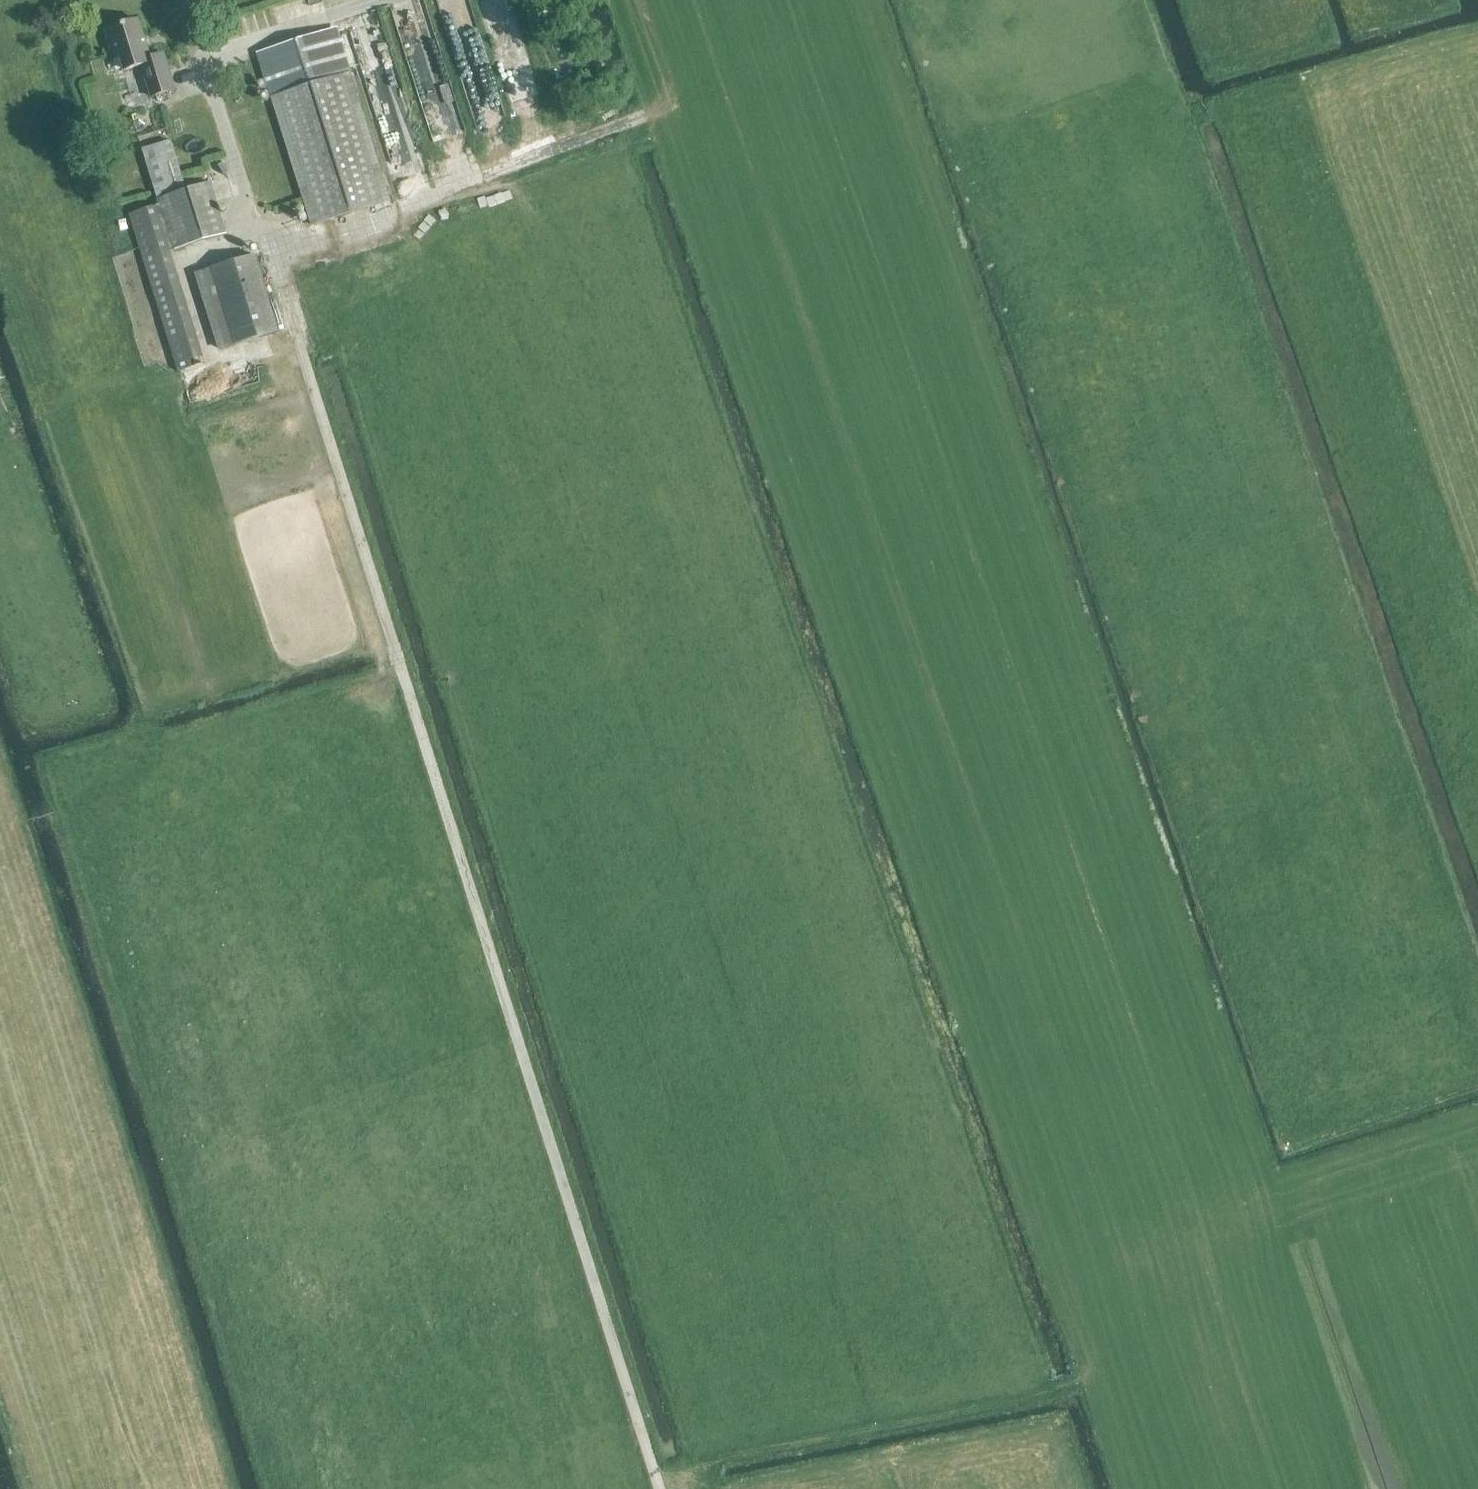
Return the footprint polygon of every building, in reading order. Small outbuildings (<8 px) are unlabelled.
[(468,0),(441,0),(475,128),(500,121),(468,0)] [(150,97),(174,90),(163,54),(150,59),(138,20),(104,31),(112,56),(119,54),(124,71),(141,66),(150,97)] [(334,31),(258,54),(312,227),(388,203),(379,175),(380,175),(334,31)] [(232,77),(244,86),(250,77),(238,68),(232,77)] [(177,372),(203,364),(169,252),(226,234),(210,182),(186,189),(171,142),(141,151),(158,206),(129,215),(177,372)] [(209,268),(232,346),(278,331),(256,254),(209,268)]
